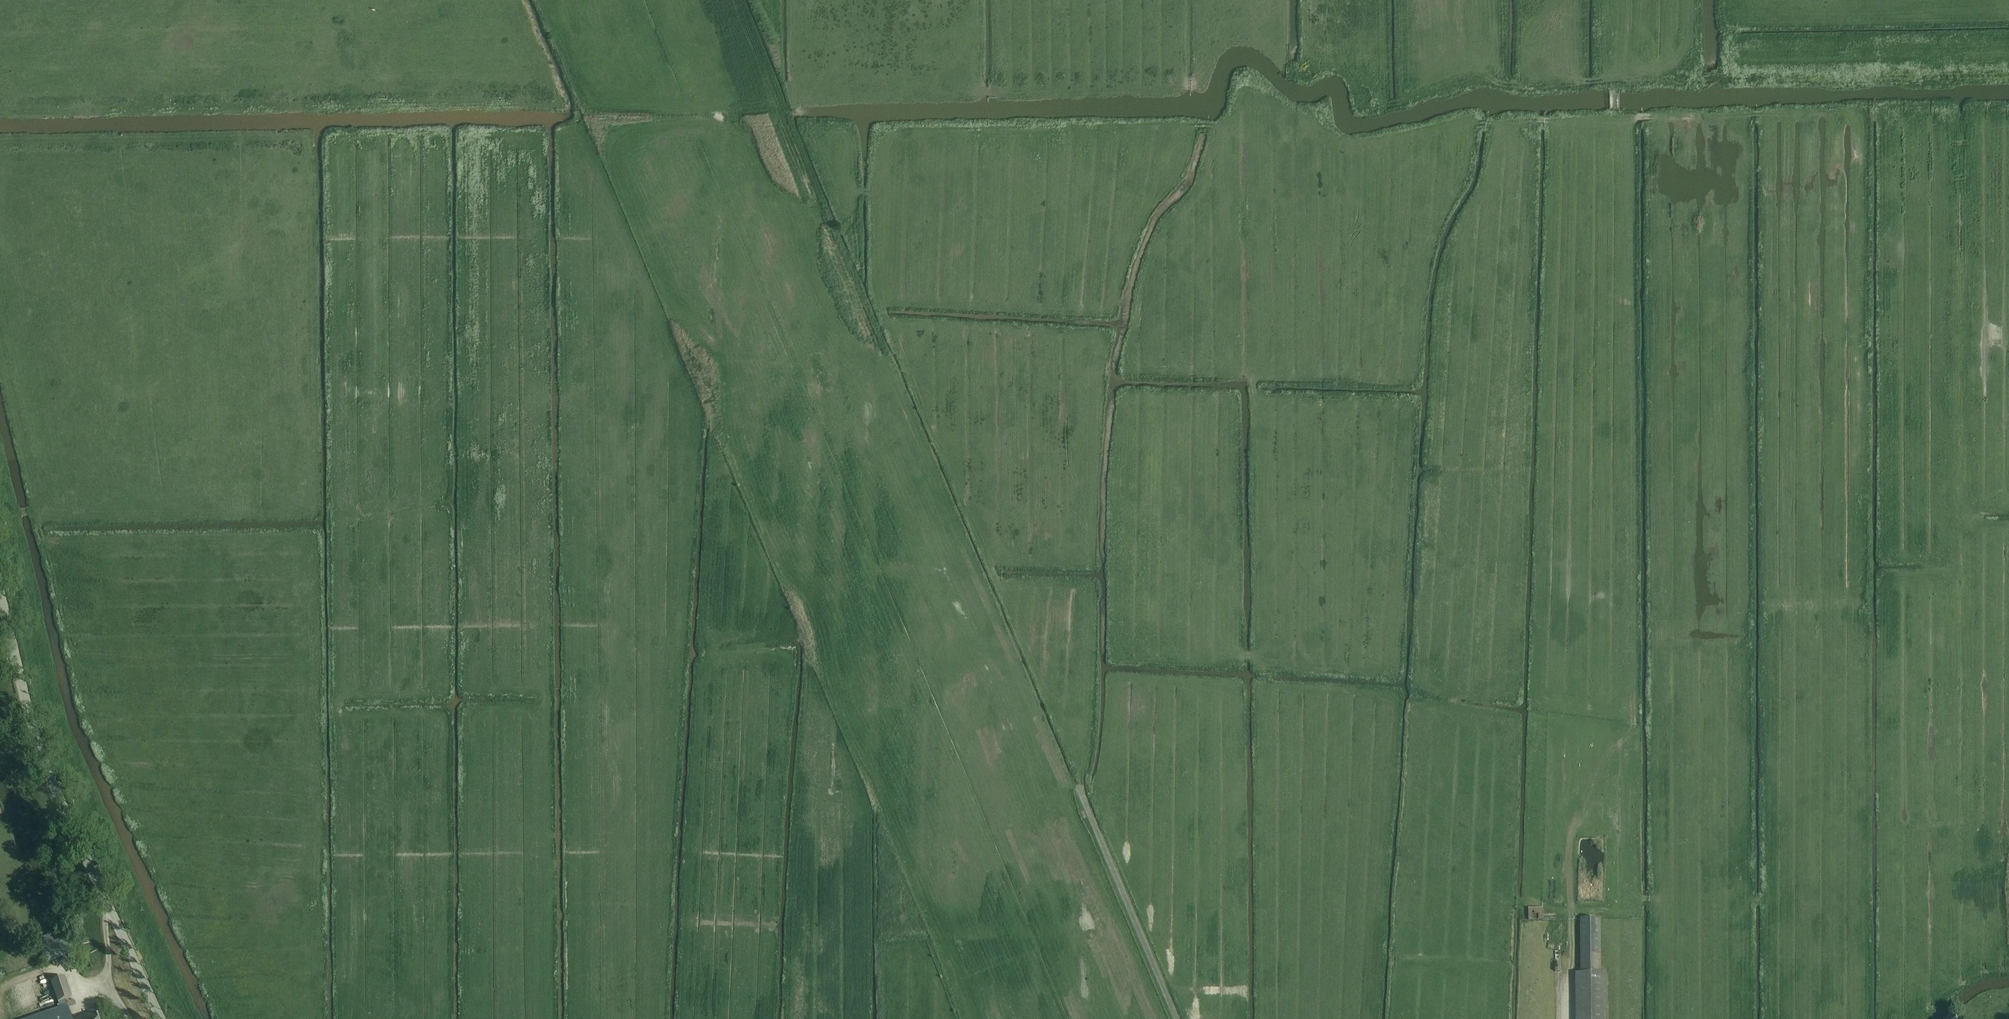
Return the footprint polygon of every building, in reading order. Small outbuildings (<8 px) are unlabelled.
[(1542,908),(1528,908),(1528,911),(1528,920),(1542,920),(1543,920),(1543,908),(1542,908)] [(1576,1018),(1606,1018),(1606,973),(1601,973),(1600,918),(1580,918),(1581,973),(1576,973),(1576,1018)] [(67,936),(40,949),(46,962),(47,965),(75,952),(73,949),(67,936)] [(67,1005),(65,1000),(72,998),(65,977),(51,982),(58,1003),(59,1002),(60,1008),(27,1018),(72,1018),(67,1005)]
